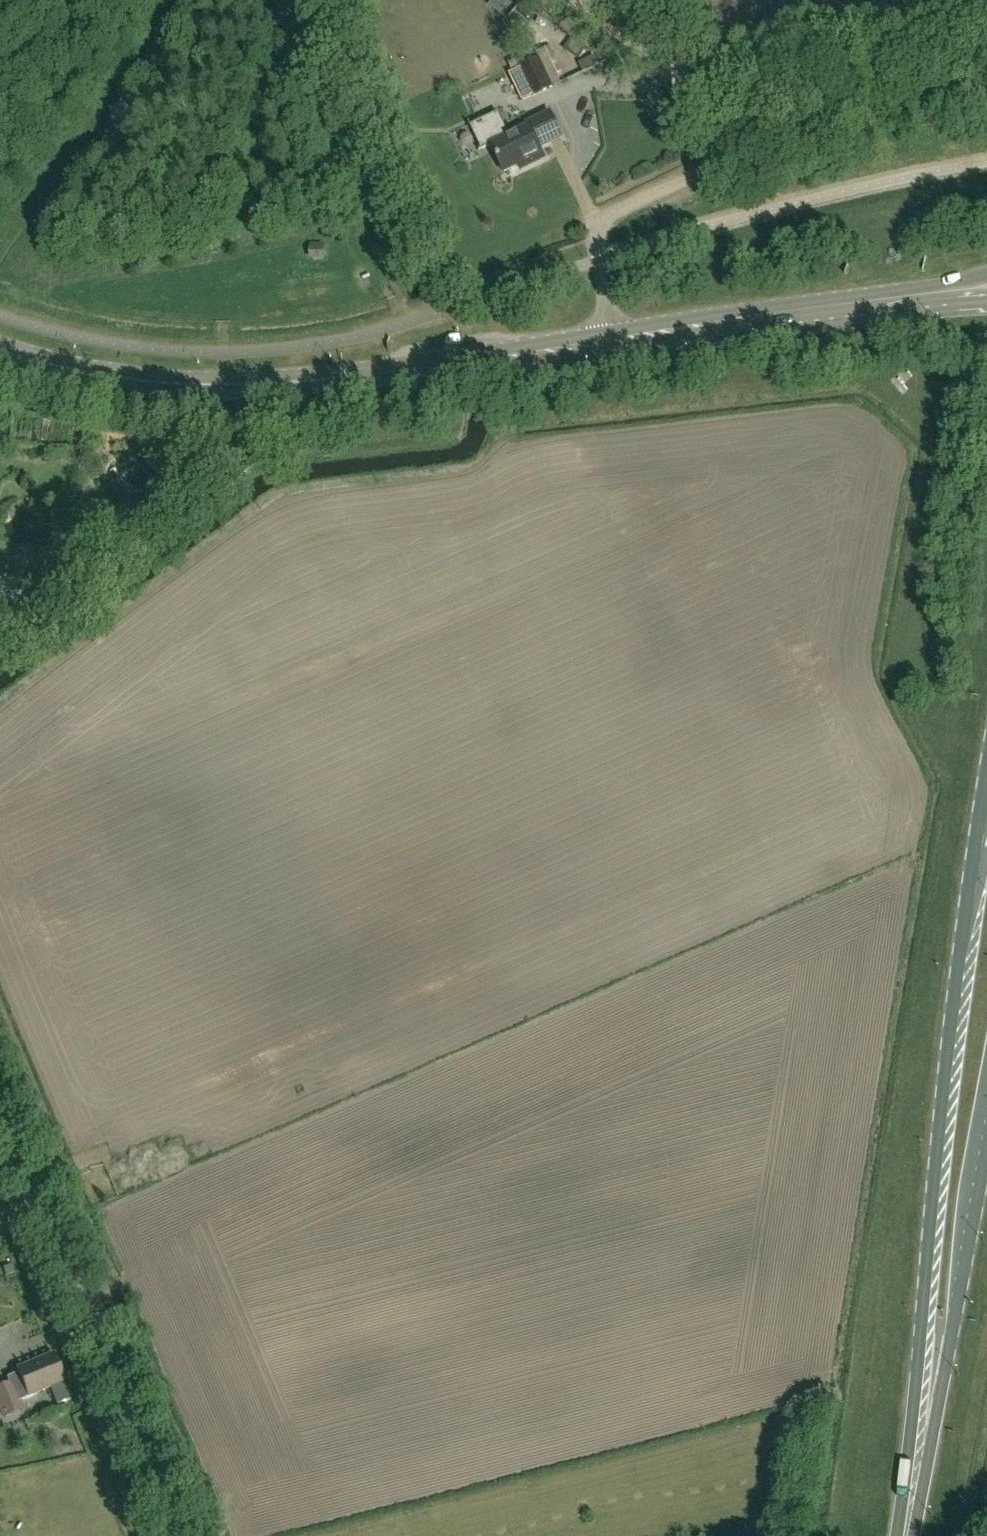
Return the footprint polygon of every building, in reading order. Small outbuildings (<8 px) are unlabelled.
[(523,65),(537,94),(550,88),(536,59),(523,65)] [(527,123),(528,125),(508,135),(497,112),(470,125),(481,149),(491,144),(504,171),(529,159),(532,164),(545,158),(539,147),(561,136),(550,113),(527,123)] [(9,1361),(14,1370),(43,1357),(38,1347),(9,1361)] [(20,1402),(51,1389),(58,1406),(72,1400),(53,1355),(17,1370),(21,1380),(0,1389),(0,1406),(4,1416),(22,1409),(20,1402)]
